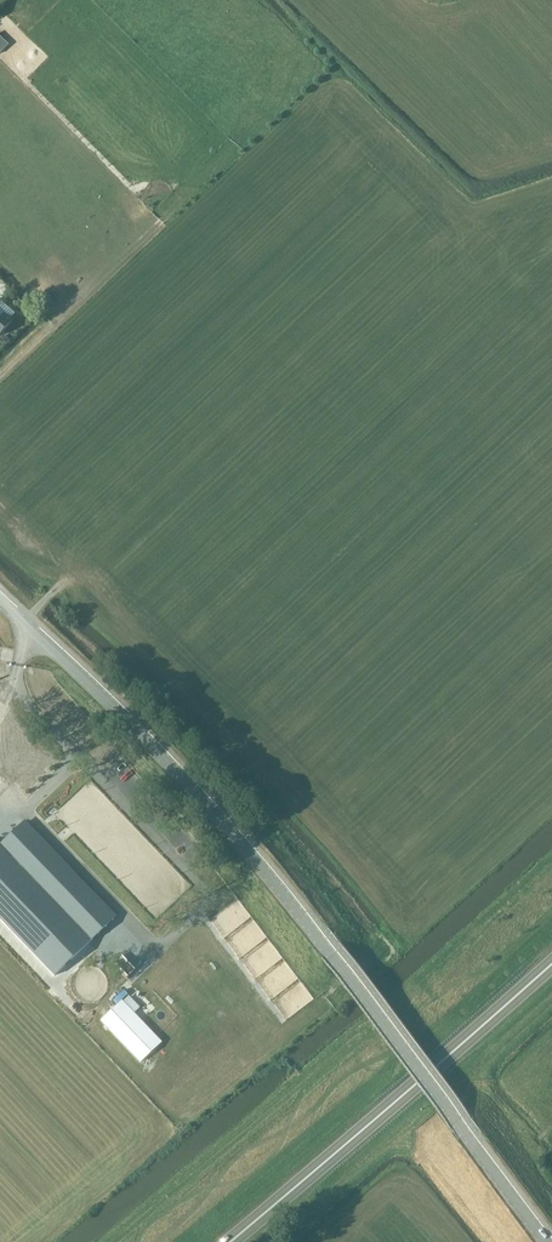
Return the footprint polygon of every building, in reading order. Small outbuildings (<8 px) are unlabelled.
[(8,44),(0,36),(0,52),(8,44)] [(30,311),(25,316),(30,321),(35,316),(30,311)] [(2,332),(12,321),(3,313),(0,315),(0,335),(2,332)] [(9,341),(4,336),(0,339),(5,345),(9,341)] [(76,849),(108,890),(131,872),(132,871),(153,854),(141,840),(136,837),(114,809),(108,814),(97,832),(76,849)] [(54,976),(113,919),(22,823),(0,844),(0,919),(54,976)] [(159,861),(145,874),(161,891),(175,878),(159,861)] [(122,1001),(101,1021),(140,1062),(160,1042),(122,1001)]
